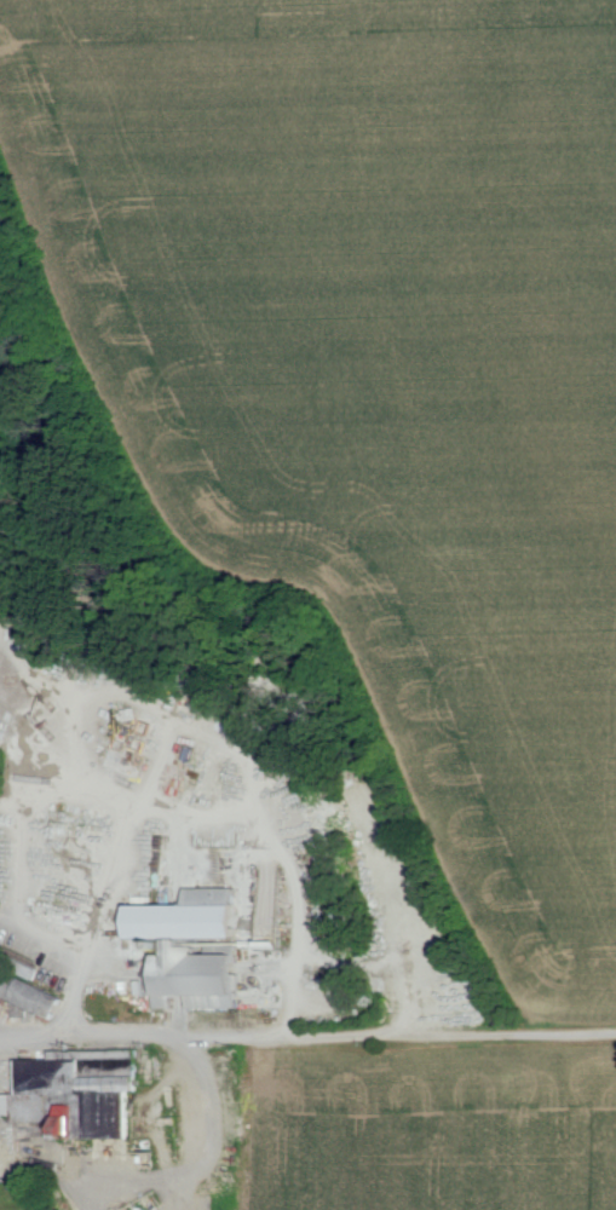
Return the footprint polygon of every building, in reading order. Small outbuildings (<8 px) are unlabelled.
[(238,1007),(237,952),(196,952),(196,939),(237,939),(236,886),(183,886),(184,905),(126,905),(127,938),(165,938),(165,955),(154,955),(154,1007),(238,1007)] [(64,997),(30,983),(38,968),(0,952),(0,998),(53,1021),(64,997)] [(133,1138),(132,1092),(142,1092),(141,1050),(53,1052),(53,1060),(21,1061),(22,1094),(6,1095),(6,1116),(17,1116),(17,1123),(68,1122),(68,1132),(93,1131),(93,1139),(133,1138)]
